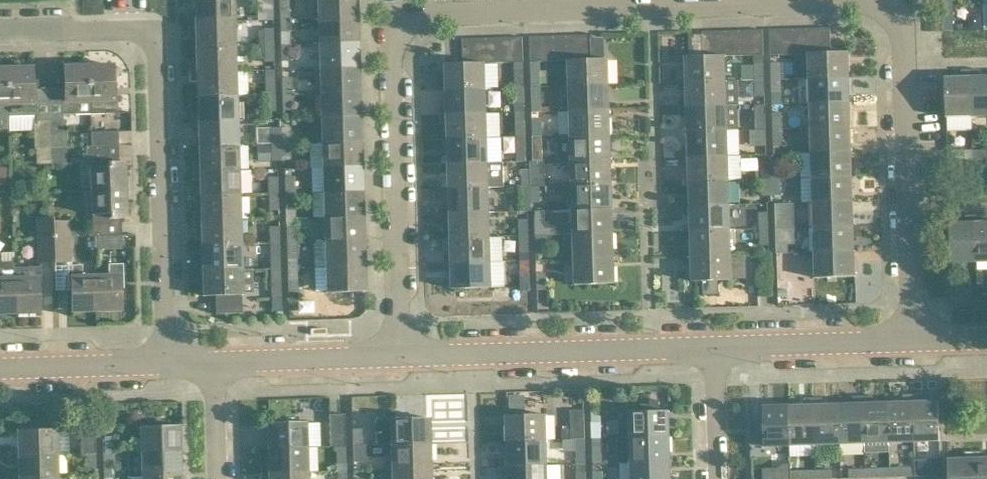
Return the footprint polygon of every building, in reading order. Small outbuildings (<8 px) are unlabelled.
[(234,0),(193,0),(194,14),(187,14),(187,23),(235,22),(234,0)] [(272,0),(257,0),(258,22),(273,22),(272,0)] [(288,0),(279,0),(279,11),(288,10),(288,0)] [(357,0),(316,0),(317,20),(358,19),(357,0)] [(953,30),(953,22),(953,14),(944,14),(944,31),(953,30)] [(358,44),(358,19),(317,20),(318,45),(358,44)] [(236,47),(235,22),(187,23),(188,32),(194,32),(195,47),(236,47)] [(289,27),(280,28),(280,46),(290,45),(289,27)] [(832,52),(831,27),(818,28),(819,52),(832,52)] [(807,53),(806,28),(794,29),(795,54),(807,53)] [(819,52),(818,28),(806,28),(807,53),(808,53),(819,52)] [(273,46),(272,29),(263,29),(264,46),(273,46)] [(763,54),(763,29),(750,30),(751,55),(763,54)] [(783,54),(782,29),(770,29),(771,54),(783,54)] [(795,54),(794,29),(782,29),(783,54),(795,54)] [(739,55),(738,30),(726,31),(727,56),(739,55)] [(751,55),(750,30),(738,30),(739,55),(751,55)] [(715,56),(714,31),(702,31),(702,56),(715,56)] [(727,56),(726,31),(714,31),(715,56),(725,55),(725,56),(727,56)] [(579,59),(578,35),(566,36),(567,60),(568,60),(579,59)] [(591,59),(591,35),(578,35),(579,59),(591,59)] [(543,61),(542,36),(530,37),(531,62),(543,61)] [(555,61),(554,36),(542,36),(543,61),(555,61)] [(567,60),(566,36),(554,36),(555,61),(567,60)] [(511,62),(510,37),(498,38),(499,62),(511,62)] [(523,62),(522,37),(510,37),(511,62),(523,62)] [(475,62),(475,38),(463,39),(463,63),(475,62)] [(487,62),(486,38),(475,38),(475,62),(486,62),(487,62)] [(499,62),(498,38),(486,38),(487,62),(499,62)] [(359,68),(358,44),(318,45),(319,70),(359,68)] [(290,60),(290,45),(280,46),(281,60),(290,60)] [(273,61),(273,46),(264,46),(264,61),(273,61)] [(236,71),(236,47),(195,47),(195,63),(189,63),(189,72),(236,71)] [(849,52),(832,52),(819,52),(808,53),(809,78),(850,77),(849,52)] [(726,81),(725,56),(725,55),(715,56),(702,56),(685,57),(686,83),(726,81)] [(609,58),(591,59),(579,59),(568,60),(569,85),(610,84),(609,58)] [(487,88),(486,62),(475,62),(463,63),(446,63),(446,89),(487,88)] [(764,80),(764,63),(754,64),(755,80),(764,80)] [(780,63),(771,63),(771,80),(781,79),(780,63)] [(113,65),(89,66),(91,114),(118,113),(117,94),(114,94),(113,65)] [(91,114),(89,66),(64,66),(65,96),(62,96),(63,115),(77,114),(91,114)] [(33,67),(8,68),(9,116),(36,116),(36,96),(34,96),(33,67)] [(8,68),(0,68),(0,116),(8,116),(8,103),(9,103),(8,68)] [(360,93),(359,68),(319,70),(319,94),(360,93)] [(981,76),(980,69),(971,70),(973,116),(986,116),(986,75),(981,76)] [(525,87),(524,70),(515,71),(515,87),(525,87)] [(541,86),(541,70),(531,70),(532,87),(541,86)] [(973,116),(971,70),(962,70),(962,76),(946,77),(947,117),(973,116)] [(237,96),(236,71),(189,72),(190,82),(195,81),(196,97),(237,96)] [(291,77),(282,77),(282,95),(291,95),(291,77)] [(851,102),(850,77),(809,78),(810,103),(851,102)] [(274,78),(265,79),(266,95),(275,95),(274,78)] [(781,95),(781,79),(771,80),(772,96),(781,95)] [(738,80),(726,81),(686,83),(686,98),(680,98),(680,107),(727,106),(727,105),(739,105),(738,80)] [(765,96),(764,80),(755,80),(755,96),(765,96)] [(610,109),(610,84),(569,85),(570,110),(610,109)] [(542,102),(541,86),(532,87),(532,103),(542,102)] [(525,103),(525,87),(515,87),(516,103),(525,103)] [(488,112),(487,88),(446,89),(447,104),(440,105),(440,114),(488,112)] [(361,118),(360,93),(319,94),(320,119),(361,118)] [(275,111),(275,95),(266,95),(266,111),(275,111)] [(292,109),(291,95),(282,95),(283,110),(292,109)] [(238,121),(237,96),(196,97),(196,113),(190,113),(190,122),(238,121)] [(851,127),(851,102),(810,103),(811,128),(851,127)] [(728,130),(727,106),(680,107),(680,116),(686,116),(687,132),(728,130)] [(611,134),(610,109),(570,110),(571,135),(611,134)] [(488,137),(488,112),(440,114),(441,123),(447,123),(448,139),(488,137)] [(781,112),(772,113),(773,129),(782,129),(781,112)] [(765,113),(756,113),(756,129),(766,129),(765,113)] [(361,143),(361,118),(320,119),(321,144),(361,143)] [(66,119),(50,120),(51,147),(67,147),(66,119)] [(51,147),(50,120),(33,120),(34,148),(37,148),(51,147)] [(526,120),(517,120),(517,137),(526,136),(526,120)] [(542,120),(532,120),(533,136),(542,136),(542,120)] [(239,146),(238,121),(190,122),(191,131),(197,131),(198,147),(239,146)] [(288,127),(279,128),(280,145),(289,145),(288,127)] [(852,152),(851,127),(811,128),(812,153),(852,152)] [(280,145),(279,128),(271,128),(271,145),(280,145)] [(766,145),(766,129),(756,129),(757,145),(766,145)] [(782,145),(782,129),(773,129),(773,145),(782,145)] [(729,155),(728,130),(687,132),(688,148),(682,148),(682,157),(729,155)] [(91,132),(92,134),(92,146),(119,145),(118,131),(91,132)] [(612,158),(611,134),(571,135),(571,160),(612,158)] [(527,153),(526,136),(517,137),(518,153),(527,153)] [(542,136),(533,136),(534,161),(543,160),(542,136)] [(489,162),(488,137),(448,139),(449,155),(442,155),(442,164),(489,162)] [(362,168),(361,143),(321,144),(322,169),(362,168)] [(120,162),(119,145),(92,146),(86,146),(86,158),(91,158),(92,191),(127,190),(126,162),(120,162)] [(280,160),(280,145),(271,145),(271,160),(280,160)] [(289,160),(289,145),(280,145),(280,160),(289,160)] [(240,171),(239,146),(198,147),(198,163),(192,163),(193,172),(240,171)] [(50,163),(51,147),(37,148),(38,163),(50,163)] [(67,159),(67,147),(51,147),(50,163),(66,163),(66,159),(67,159)] [(965,160),(964,151),(948,151),(948,161),(965,160)] [(853,176),(852,152),(812,153),(812,178),(853,176)] [(729,180),(729,155),(682,157),(682,166),(688,166),(689,182),(729,180)] [(613,183),(612,158),(571,160),(572,184),(613,183)] [(534,161),(530,161),(531,169),(531,186),(540,186),(545,185),(544,160),(543,160),(534,161)] [(490,187),(489,162),(442,164),(443,172),(449,172),(450,188),(490,187)] [(771,179),(770,162),(762,163),(762,179),(771,179)] [(780,162),(770,162),(771,179),(780,178),(780,162)] [(363,191),(362,168),(322,169),(323,192),(363,191)] [(531,169),(522,170),(522,186),(531,186),(531,169)] [(241,194),(240,171),(193,172),(193,180),(199,180),(200,196),(241,194)] [(294,176),(284,177),(285,193),(294,193),(294,176)] [(854,201),(853,176),(812,178),(813,203),(854,201)] [(277,177),(268,177),(268,194),(278,193),(277,177)] [(781,195),(780,178),(771,179),(771,195),(781,195)] [(771,195),(771,179),(762,179),(763,195),(771,195)] [(730,205),(729,180),(689,182),(689,197),(683,197),(684,207),(730,205)] [(614,208),(613,183),(572,184),(573,209),(614,208)] [(531,186),(522,186),(523,203),(532,202),(531,186)] [(541,202),(540,186),(531,186),(532,202),(541,202)] [(491,212),(490,187),(450,188),(450,204),(444,204),(444,213),(491,212)] [(122,235),(122,218),(128,218),(127,190),(92,191),(93,224),(89,224),(89,236),(94,236),(122,235)] [(364,216),(363,191),(323,192),(323,217),(364,216)] [(278,209),(278,193),(268,194),(269,209),(278,209)] [(295,209),(294,193),(285,193),(286,209),(295,209)] [(241,219),(241,194),(200,196),(200,212),(194,212),(194,221),(241,219)] [(854,226),(854,201),(813,203),(814,227),(854,226)] [(731,229),(730,205),(684,207),(684,216),(690,215),(690,231),(731,229)] [(615,233),(614,208),(573,209),(574,234),(615,233)] [(785,211),(776,212),(776,228),(785,228),(785,211)] [(492,237),(491,212),(444,213),(444,222),(451,222),(451,238),(492,237)] [(769,212),(759,212),(760,229),(769,228),(769,212)] [(984,222),(984,215),(975,216),(977,263),(986,262),(986,222),(984,222)] [(364,240),(364,216),(323,217),(324,241),(364,240)] [(977,263),(975,216),(965,216),(965,222),(950,223),(952,264),(977,263)] [(55,262),(53,221),(53,217),(37,217),(37,237),(38,262),(55,262)] [(242,244),(241,219),(194,221),(195,230),(201,230),(201,246),(242,244)] [(529,219),(520,219),(520,236),(529,236),(529,219)] [(545,219),(536,219),(536,236),(545,235),(545,219)] [(70,262),(69,236),(68,220),(53,221),(55,262),(68,262),(70,262)] [(295,226),(286,227),(287,243),(296,242),(295,226)] [(855,251),(854,226),(814,227),(815,252),(855,251)] [(279,227),(269,227),(270,243),(279,243),(279,227)] [(770,245),(769,228),(760,229),(760,245),(770,245)] [(786,244),(785,228),(776,228),(777,244),(786,244)] [(732,254),(731,229),(690,231),(691,247),(685,247),(685,256),(732,254)] [(615,258),(615,233),(574,234),(574,259),(615,258)] [(123,248),(122,235),(94,236),(94,249),(109,248),(123,248)] [(546,251),(545,235),(536,236),(537,251),(546,251)] [(530,251),(529,236),(520,236),(521,252),(530,251)] [(492,262),(492,237),(451,238),(452,253),(445,253),(445,263),(492,262)] [(365,265),(364,240),(324,241),(325,267),(365,265)] [(296,258),(296,242),(287,243),(287,259),(296,258)] [(280,259),(279,243),(270,243),(271,260),(280,259)] [(243,269),(242,244),(201,246),(202,261),(196,261),(196,271),(243,269)] [(856,276),(855,251),(815,252),(816,278),(856,276)] [(15,312),(13,268),(13,263),(1,263),(1,253),(0,253),(0,313),(15,312)] [(733,281),(732,254),(685,256),(686,265),(692,265),(692,282),(703,282),(719,281),(733,281)] [(616,283),(615,258),(574,259),(575,285),(616,283)] [(493,287),(492,262),(445,263),(445,272),(452,272),(453,288),(493,287)] [(123,264),(109,264),(109,276),(95,276),(96,310),(121,309),(120,281),(123,281),(123,264)] [(96,310),(95,276),(82,277),(82,265),(68,266),(69,282),(72,282),(72,310),(96,310)] [(366,291),(365,265),(325,267),(326,292),(366,291)] [(770,283),(770,265),(761,266),(761,283),(770,283)] [(42,283),(41,267),(13,268),(15,312),(39,312),(39,283),(42,283)] [(244,295),(243,269),(196,271),(196,280),(202,280),(203,296),(215,295),(216,314),(242,313),(241,295),(244,295)] [(531,290),(531,273),(521,273),(522,290),(531,290)] [(547,289),(547,273),(537,273),(538,290),(547,289)] [(298,297),(297,276),(288,277),(288,297),(298,297)] [(282,310),(281,281),(272,281),(272,310),(282,310)] [(720,295),(719,281),(703,282),(703,296),(720,295)] [(770,284),(760,284),(760,295),(771,294),(770,284)] [(969,306),(969,296),(952,297),(953,307),(969,306)] [(915,442),(913,395),(904,395),(905,402),(889,402),(890,443),(915,442)] [(940,441),(939,401),(922,401),(922,395),(913,395),(915,442),(940,441)] [(890,443),(889,402),(873,403),(873,396),(864,397),(866,443),(890,443)] [(866,443),(864,397),(855,397),(855,403),(839,404),(841,444),(866,443)] [(817,445),(814,398),(805,398),(805,405),(790,405),(792,446),(817,445)] [(841,444),(839,404),(824,404),(823,398),(814,398),(817,445),(841,444)] [(792,446),(790,405),(765,406),(766,420),(767,445),(767,447),(792,446)] [(572,439),(575,439),(585,438),(584,409),(571,410),(572,439)] [(631,412),(632,438),(670,436),(670,411),(631,412)] [(336,446),(345,445),(344,414),(329,414),(330,446),(336,446)] [(507,416),(507,442),(548,440),(547,415),(507,416)] [(429,418),(389,420),(375,420),(375,446),(390,445),(430,444),(429,418)] [(767,445),(766,420),(752,420),(753,446),(767,445)] [(96,454),(95,437),(95,421),(80,421),(81,453),(86,453),(86,454),(96,454)] [(266,423),(267,448),(308,447),(307,422),(266,423)] [(591,422),(592,439),(602,438),(601,422),(591,422)] [(181,452),(180,426),(140,427),(141,453),(181,452)] [(10,447),(10,456),(58,455),(57,429),(16,431),(17,447),(10,447)] [(362,446),(362,429),(352,430),(353,446),(362,446)] [(112,436),(103,436),(103,454),(112,453),(112,436)] [(671,462),(670,436),(632,438),(632,463),(671,462)] [(586,455),(585,438),(575,439),(576,451),(576,455),(586,455)] [(603,462),(602,438),(592,439),(593,463),(603,462)] [(576,451),(575,439),(572,439),(563,439),(564,452),(576,451)] [(548,465),(548,448),(548,440),(507,442),(508,457),(501,457),(502,466),(548,465)] [(431,469),(430,444),(390,445),(391,470),(431,469)] [(346,462),(345,445),(336,446),(336,463),(346,462)] [(363,462),(362,446),(353,446),(353,462),(363,462)] [(308,472),(308,456),(308,447),(267,448),(267,464),(260,464),(260,474),(308,472)] [(984,458),(984,451),(974,452),(975,478),(986,478),(986,458),(984,458)] [(182,477),(181,452),(141,453),(141,478),(182,477)] [(974,452),(965,452),(966,459),(949,459),(950,478),(975,478),(974,452)] [(113,469),(112,453),(103,454),(104,469),(113,469)] [(96,470),(96,454),(86,454),(86,470),(96,470)] [(58,463),(58,455),(10,456),(10,465),(17,465),(17,478),(59,478),(58,463)] [(935,459),(916,459),(916,467),(916,476),(936,475),(935,459)] [(671,462),(632,463),(633,478),(672,478),(671,462)] [(548,465),(502,466),(502,476),(508,476),(508,478),(549,478),(548,465)] [(916,476),(916,467),(898,467),(899,476),(916,476)] [(867,477),(867,468),(849,469),(849,478),(867,477)] [(884,468),(867,468),(867,477),(885,477),(884,468)] [(431,469),(391,470),(391,478),(431,478),(431,469)] [(832,469),(817,470),(818,478),(832,478),(832,469)] [(817,470),(801,470),(801,478),(809,478),(818,478),(817,470)] [(603,471),(593,471),(593,478),(603,478),(603,471)]
